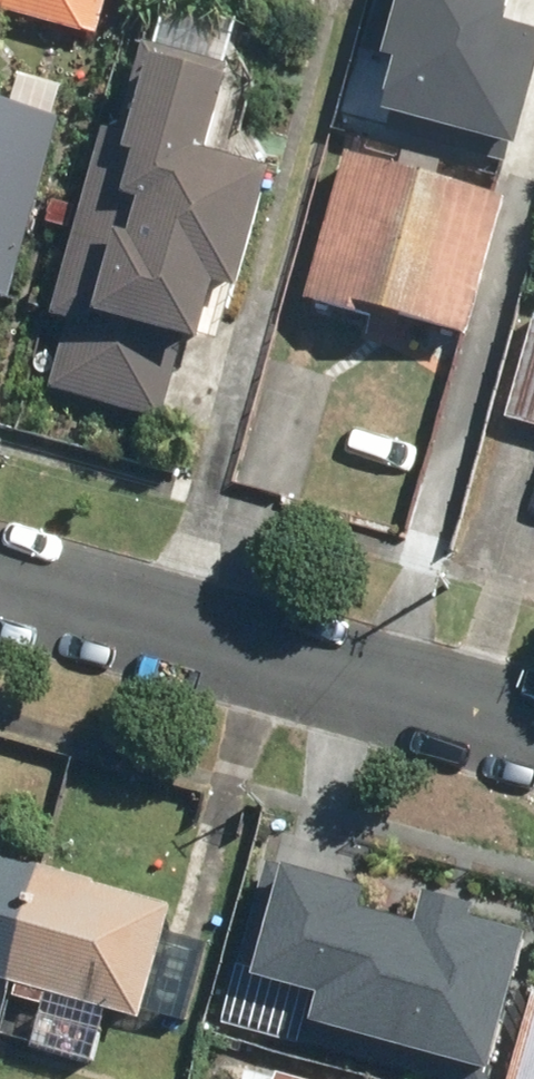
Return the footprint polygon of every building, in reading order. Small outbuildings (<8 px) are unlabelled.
[(98,37),(108,0),(0,0),(0,11),(98,37)] [(382,53),(390,55),(377,105),(516,143),(533,76),(533,26),(512,20),(517,0),(397,0),(382,53)] [(121,135),(108,131),(56,316),(72,320),(52,390),(163,421),(186,340),(206,346),(223,287),(243,293),(276,176),(211,157),(236,69),(147,44),(121,135)] [(0,102),(0,297),(14,301),(65,121),(0,102)] [(507,199),(350,156),(309,302),(402,327),(404,318),(457,332),(470,285),(482,289),(507,199)] [(533,310),(504,417),(533,425),(533,310)] [(144,1019),(145,1013),(188,1025),(211,942),(168,930),(175,906),(0,858),(0,980),(144,1019)] [(357,892),(317,1036),(472,1078),(521,1078),(533,1032),(533,989),(501,980),(513,936),(357,892)] [(524,1078),(533,1078),(533,1041),(524,1078)]
